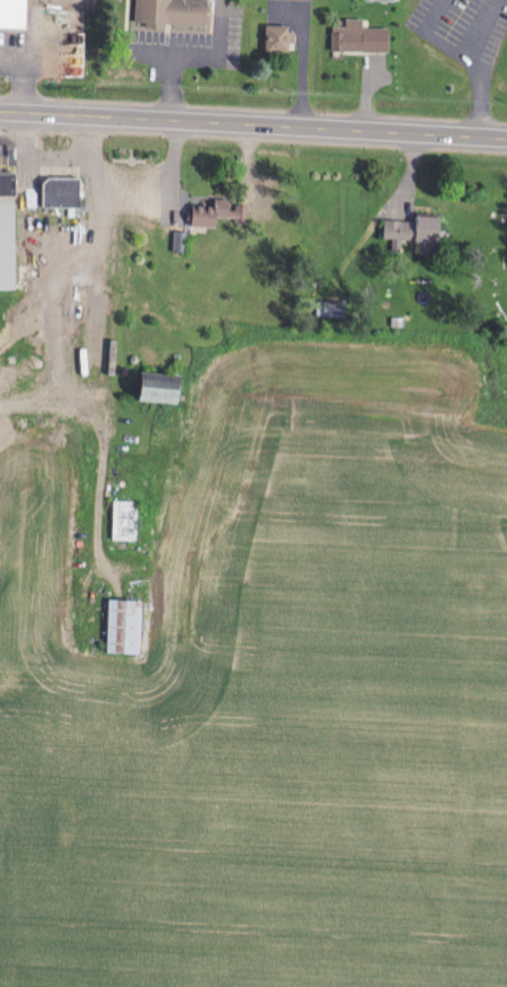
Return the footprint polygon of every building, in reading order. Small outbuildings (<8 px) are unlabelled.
[(23,31),(24,0),(0,0),(0,30),(23,31)] [(129,26),(198,30),(199,1),(180,0),(130,0),(129,26)] [(358,30),(358,22),(340,22),(340,30),(326,30),(326,55),(386,55),(386,30),(358,30)] [(259,53),(286,53),(286,28),(259,28),(259,53)] [(77,179),(35,179),(35,210),(77,210),(77,179)] [(12,196),(0,196),(0,292),(12,292),(12,196)] [(210,226),(210,220),(223,220),(223,202),(206,202),(206,209),(182,209),(182,226),(210,226)] [(377,241),(432,246),(434,219),(407,217),(407,224),(378,221),(377,241)] [(168,254),(181,254),(181,234),(168,234),(168,254)] [(326,305),(313,305),(313,318),(325,318),(326,305)] [(123,404),(173,405),(174,378),(124,377),(123,404)] [(132,503),(106,503),(106,542),(132,542),(132,503)] [(138,603),(101,602),(100,655),(137,656),(138,603)]
